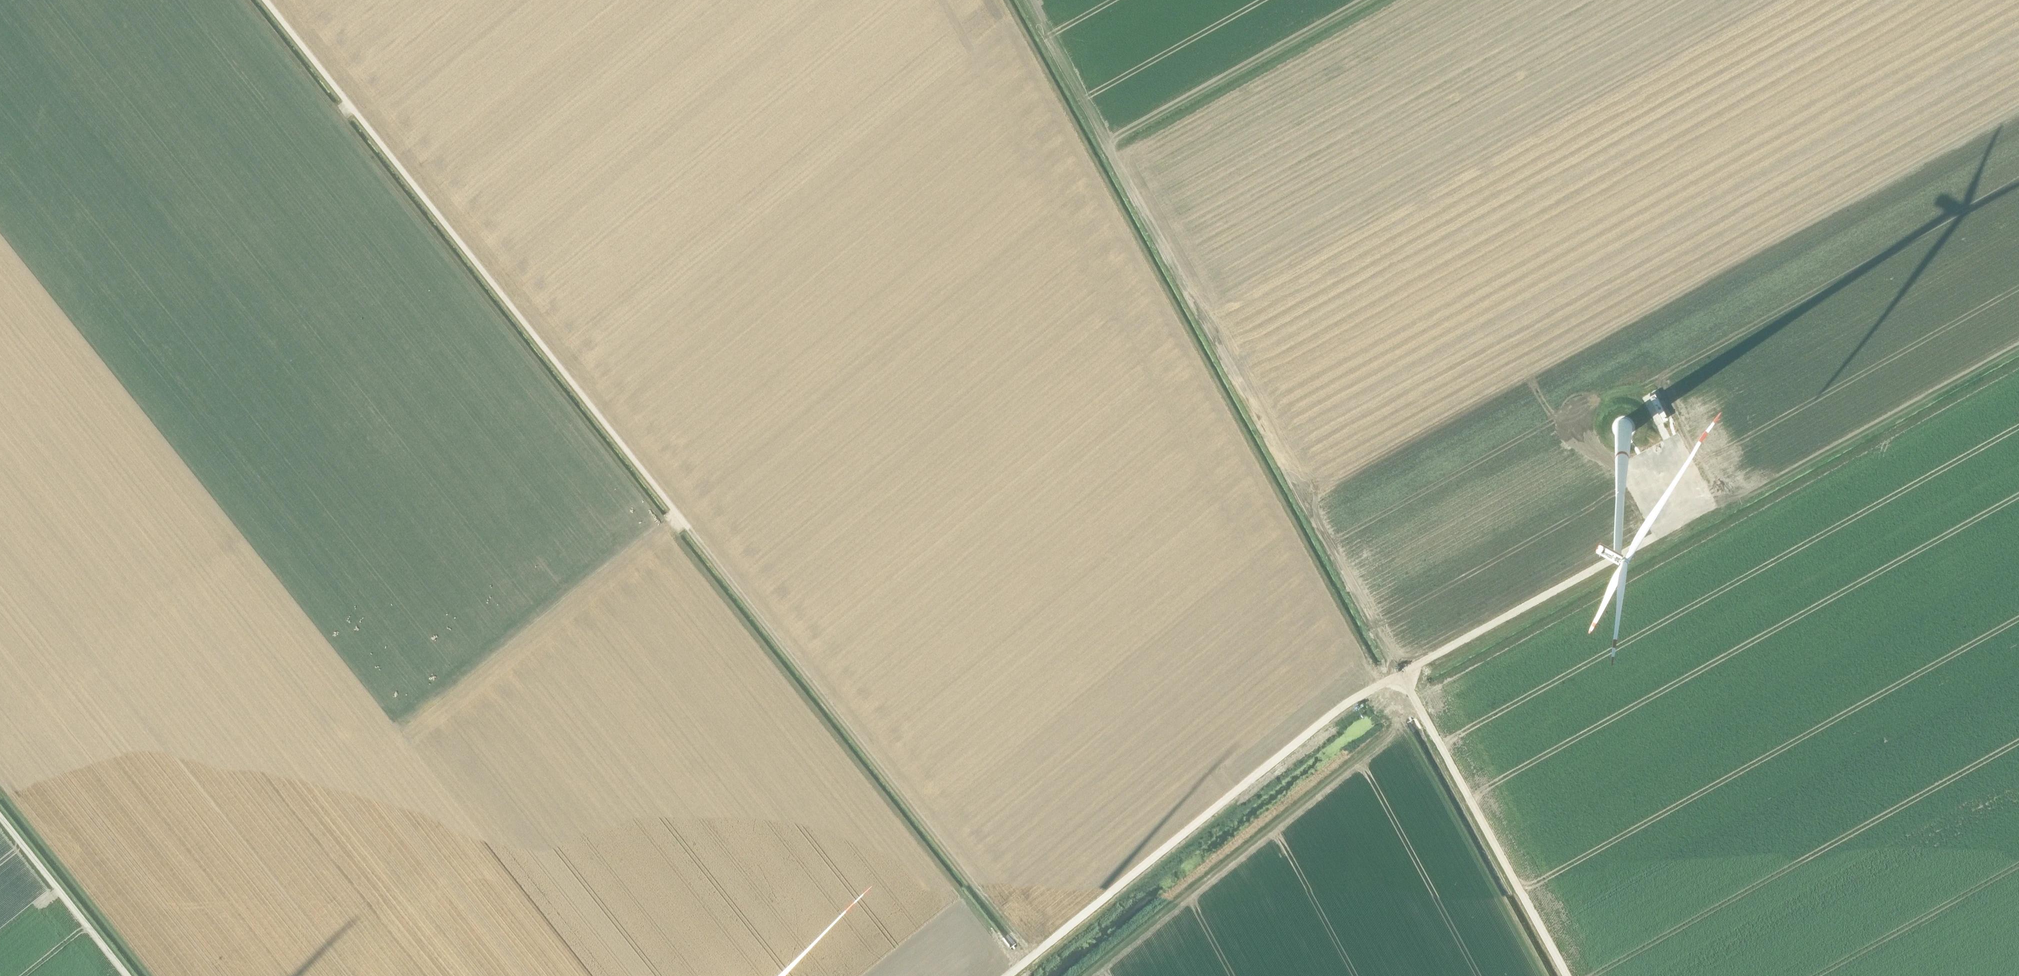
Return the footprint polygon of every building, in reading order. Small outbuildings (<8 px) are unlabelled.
[(1669,417),(1655,392),(1650,395),(1664,420),(1669,417)] [(1634,427),(1634,426),(1634,425),(1634,424),(1633,422),(1633,421),(1632,420),(1631,419),(1630,418),(1629,418),(1628,417),(1627,416),(1626,416),(1625,416),(1623,416),(1622,416),(1621,416),(1620,417),(1619,418),(1618,418),(1617,419),(1616,420),(1615,421),(1615,422),(1614,424),(1614,425),(1614,426),(1614,427),(1614,428),(1615,430),(1615,431),(1616,432),(1617,433),(1618,434),(1619,434),(1620,435),(1621,436),(1622,436),(1623,436),(1625,436),(1626,436),(1627,436),(1628,435),(1629,434),(1630,434),(1631,433),(1632,432),(1633,431),(1633,430),(1634,428),(1634,427)]
